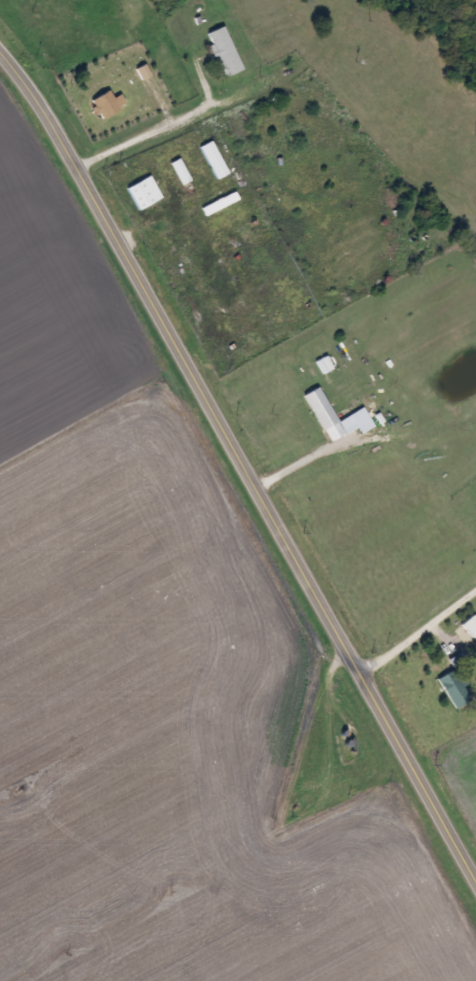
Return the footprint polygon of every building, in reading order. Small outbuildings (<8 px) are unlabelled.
[(240,69),(223,78),(201,36),(218,27),(240,69)] [(89,100),(106,90),(111,99),(117,96),(123,106),(99,119),(89,100)] [(214,180),(196,148),(208,141),(225,174),(214,180)] [(179,185),(168,163),(176,159),(187,181),(179,185)] [(135,212),(123,189),(147,176),(159,200),(135,212)] [(335,424),(320,432),(300,396),(315,387),(335,424)] [(469,615),(475,624),(475,636),(470,641),(457,626),(469,615)] [(469,700),(451,710),(434,681),(455,669),(465,685),(461,687),(469,700)]
